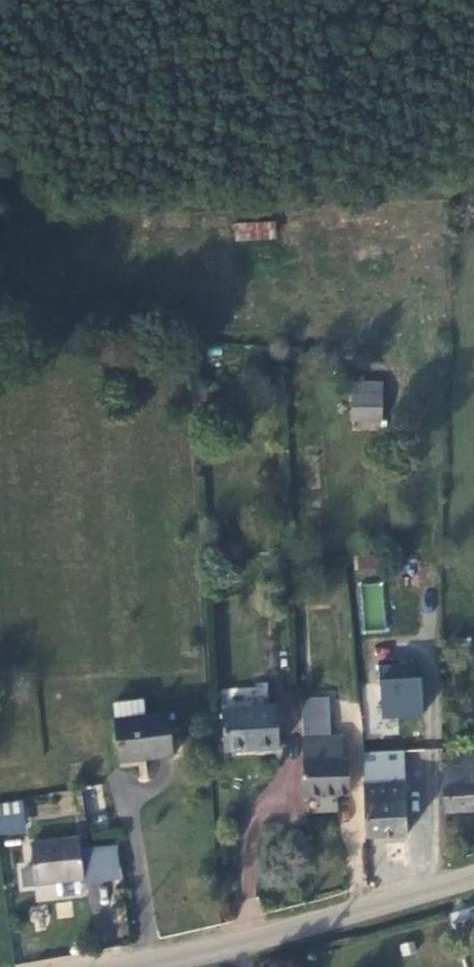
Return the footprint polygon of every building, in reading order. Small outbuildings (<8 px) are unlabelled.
[(234,242),(276,239),(275,220),(232,224),(234,242)] [(383,394),(353,394),(353,421),(382,422),(383,394)] [(381,582),(361,585),(366,630),(387,628),(381,582)] [(382,664),(378,715),(418,718),(423,668),(382,664)] [(148,698),(113,701),(115,721),(150,718),(148,698)] [(275,710),(223,714),(226,753),(278,749),(275,710)] [(150,718),(115,721),(119,762),(171,757),(168,716),(150,718)] [(344,740),(304,741),(306,800),(352,797),(351,759),(345,759),(344,740)] [(446,757),(449,813),(473,812),(473,755),(446,757)] [(406,756),(366,758),(369,836),(409,835),(406,756)] [(102,785),(83,787),(86,813),(105,811),(102,785)] [(25,833),(23,801),(0,802),(0,835),(25,833)] [(80,840),(33,844),(35,866),(30,867),(31,885),(83,880),(81,850),(80,840)] [(83,880),(83,881),(125,878),(121,845),(81,850),(83,880)]
